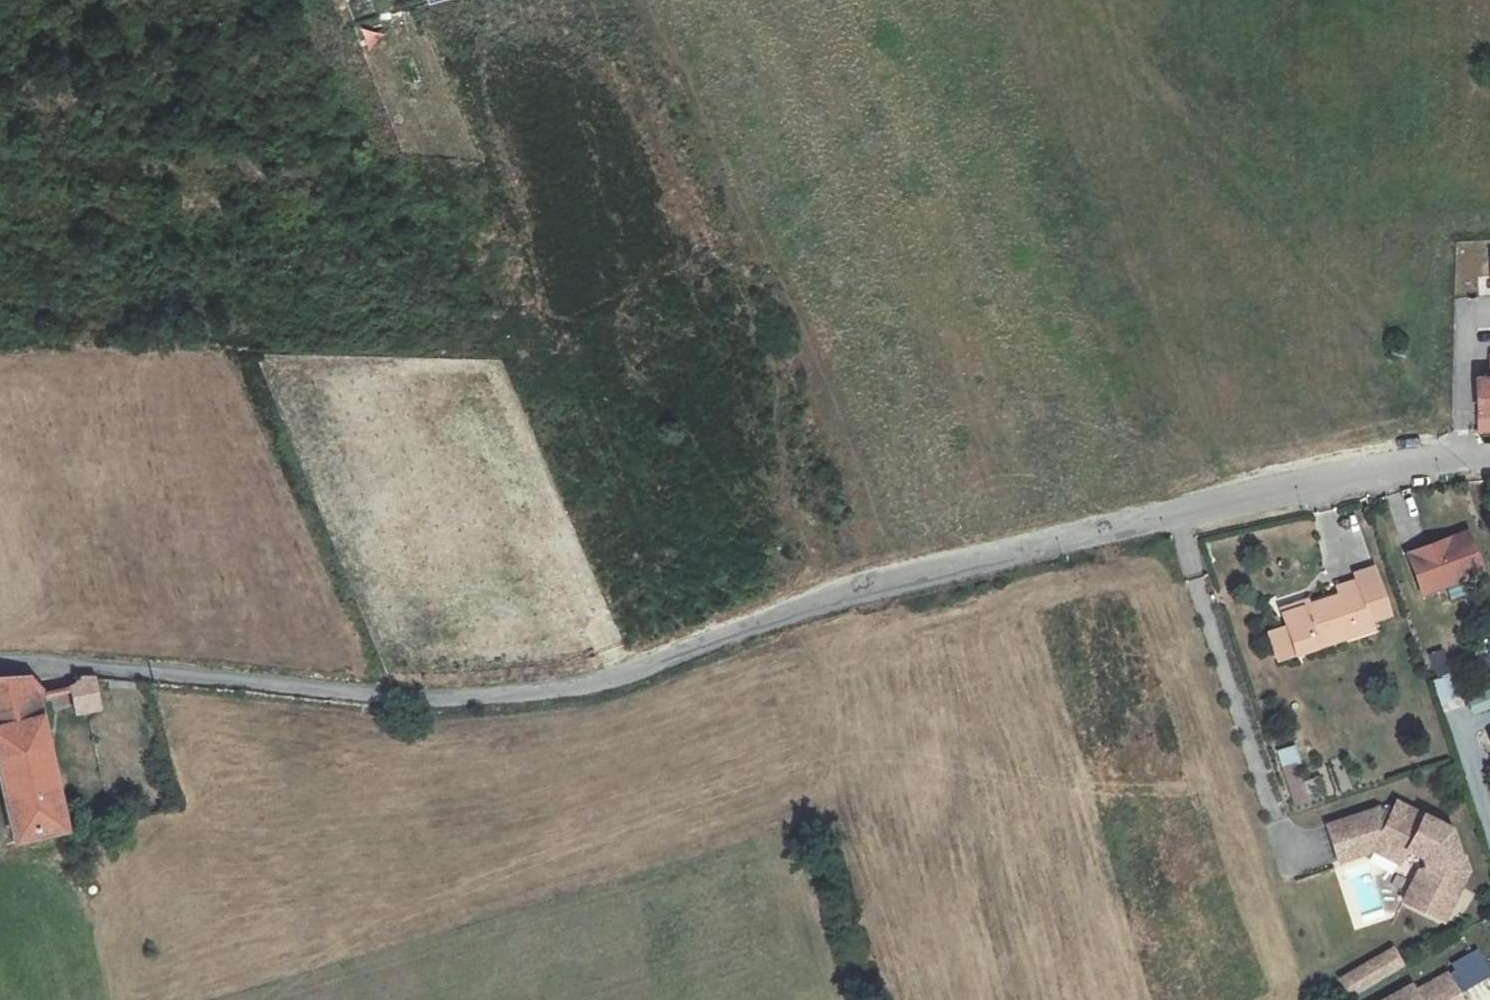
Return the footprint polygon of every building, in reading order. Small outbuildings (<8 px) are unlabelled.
[(1478,429),(1489,429),(1489,377),(1478,378),(1478,429)] [(1430,552),(1411,559),(1423,591),(1442,583),(1444,588),(1466,579),(1464,575),(1483,568),(1471,537),(1453,544),(1451,539),(1428,547),(1430,552)] [(1410,554),(1411,559),(1430,552),(1428,547),(1410,554)] [(1294,650),(1370,626),(1368,618),(1388,613),(1376,564),(1356,569),(1358,576),(1336,583),(1339,594),(1282,609),(1294,650)] [(1442,583),(1423,591),(1424,595),(1444,588),(1442,583)] [(1451,674),(1432,681),(1442,711),(1461,705),(1451,674)] [(70,832),(41,699),(45,693),(31,676),(0,678),(0,781),(13,842),(70,832)] [(96,679),(84,679),(71,688),(77,714),(102,709),(96,679)] [(1476,711),(1489,705),(1489,690),(1471,699),(1476,711)] [(1294,758),(1279,764),(1291,801),(1307,795),(1294,758)] [(1303,780),(1309,800),(1325,795),(1319,776),(1303,780)] [(1373,809),(1322,825),(1334,861),(1369,849),(1376,835),(1402,849),(1418,857),(1422,868),(1404,904),(1439,921),(1464,871),(1459,856),(1455,857),(1446,828),(1392,801),(1385,815),(1373,809)] [(1339,980),(1348,996),(1402,964),(1393,949),(1339,980)] [(1443,975),(1455,997),(1489,978),(1489,973),(1480,955),(1443,975)] [(1455,997),(1443,975),(1411,993),(1407,986),(1382,999),(1456,999),(1455,997)]
